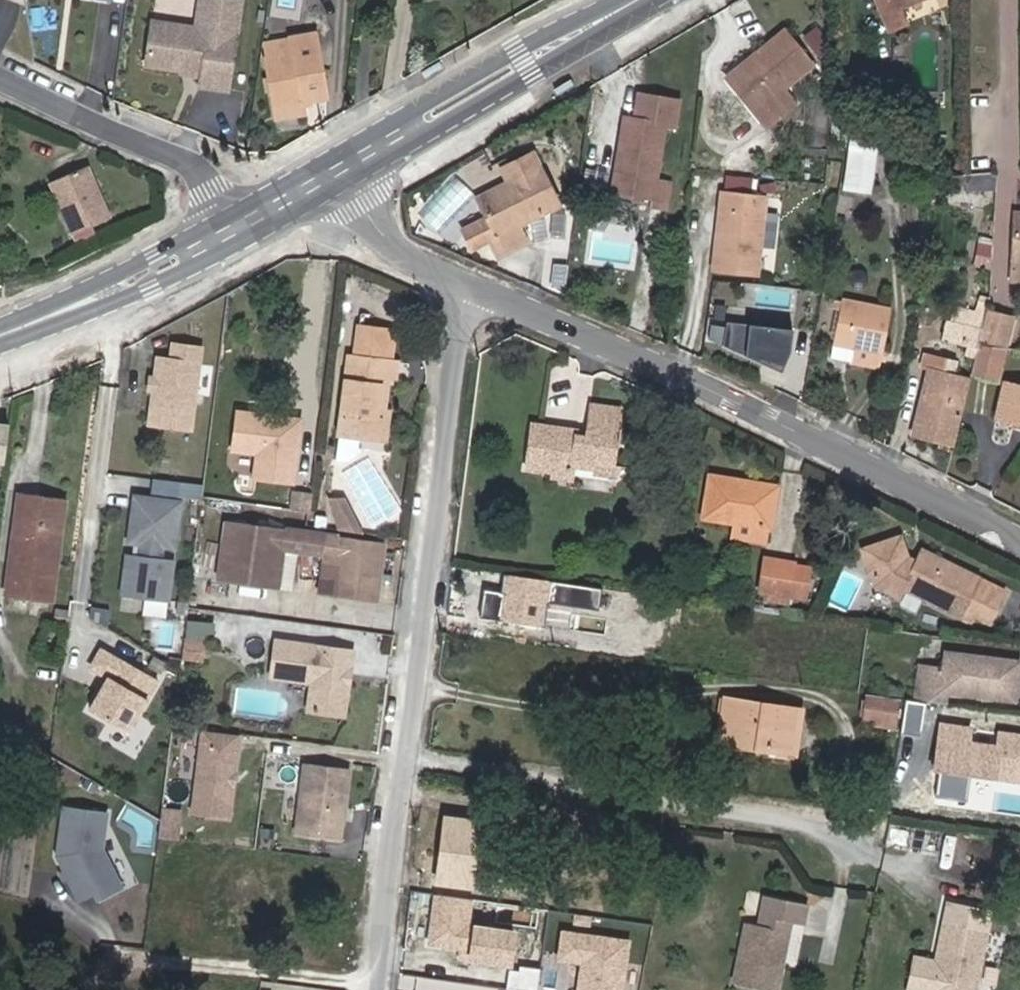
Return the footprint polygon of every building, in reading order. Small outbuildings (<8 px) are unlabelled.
[(230,89),(243,0),(202,0),(199,21),(206,22),(205,28),(198,27),(155,21),(149,64),(185,69),(191,65),(199,66),(198,71),(205,72),(203,85),(230,89)] [(900,2),(904,0),(882,0),(893,22),(907,15),(900,2)] [(728,80),(763,127),(792,104),(780,88),(811,64),(784,29),(758,50),(761,54),(728,80)] [(277,107),(306,102),(327,98),(317,34),(266,44),(277,107)] [(667,124),(670,98),(630,94),(627,119),(617,118),(610,193),(648,197),(647,207),(663,209),(666,179),(651,177),(657,123),(667,124)] [(306,102),(277,107),(279,119),(308,114),(306,102)] [(871,194),(876,132),(847,129),(842,191),(871,194)] [(517,227),(558,205),(538,169),(478,200),(488,220),(466,232),(475,250),(493,240),(500,253),(524,240),(517,227)] [(48,187),(70,239),(107,224),(85,171),(48,187)] [(970,190),(995,187),(994,171),(969,173),(970,190)] [(755,273),(763,198),(723,194),(714,269),(755,273)] [(539,242),(531,265),(556,274),(564,252),(539,242)] [(987,299),(987,297),(976,295),(975,300),(955,295),(952,306),(984,315),(987,299)] [(842,298),(835,338),(854,342),(852,358),(882,362),(891,307),(842,298)] [(1011,303),(987,299),(984,315),(982,330),(1004,335),(1011,303)] [(984,315),(952,306),(947,324),(981,333),(982,330),(984,315)] [(351,366),(345,366),(337,428),(334,451),(359,454),(361,432),(375,433),(377,410),(374,409),(374,404),(378,404),(382,373),(391,373),(394,354),(388,354),(391,325),(357,320),(353,351),(351,366)] [(793,329),(727,322),(723,347),(781,372),(790,352),(793,329)] [(999,361),(1004,335),(982,330),(981,333),(975,355),(999,361)] [(190,425),(200,345),(173,341),(171,357),(158,355),(155,375),(154,387),(150,420),(190,425)] [(347,350),(345,366),(351,366),(353,351),(347,350)] [(956,431),(973,364),(932,354),(915,420),(956,431)] [(1019,411),(1019,375),(1008,372),(999,405),(1019,411)] [(377,410),(375,433),(383,435),(386,405),(378,404),(374,404),(374,409),(377,410)] [(568,436),(569,430),(524,423),(518,467),(546,472),(568,475),(569,468),(587,470),(588,465),(605,467),(613,410),(582,405),(578,431),(577,438),(568,436)] [(578,431),(569,430),(568,436),(577,438),(578,431)] [(610,468),(605,467),(588,465),(587,470),(587,474),(608,477),(610,468)] [(568,475),(546,472),(545,477),(568,481),(568,475)] [(764,526),(768,492),(735,487),(736,480),(703,476),(697,517),(729,521),(760,525),(764,526)] [(735,487),(768,492),(769,485),(736,480),(735,487)] [(175,543),(181,498),(135,492),(130,538),(142,539),(140,554),(127,552),(123,590),(168,595),(173,558),(160,556),(162,542),(175,543)] [(53,604),(64,526),(41,522),(45,496),(22,493),(8,599),(53,604)] [(41,522),(64,526),(67,499),(45,496),(41,522)] [(283,555),(323,561),(324,561),(340,564),(337,591),(377,596),(384,537),(327,529),(228,515),(220,575),(279,583),(283,555)] [(760,525),(729,521),(727,536),(758,540),(760,525)] [(977,584),(983,573),(920,543),(912,561),(904,557),(906,553),(899,532),(864,545),(876,581),(897,591),(901,584),(956,611),(958,608),(971,614),(974,608),(990,615),(1000,595),(977,584)] [(792,558),(759,554),(755,591),(787,595),(792,558)] [(337,591),(340,564),(324,561),(319,589),(337,591)] [(1005,583),(983,573),(977,584),(1000,595),(1005,583)] [(538,580),(502,575),(496,622),(542,628),(549,582),(538,580)] [(206,629),(186,627),(184,647),(203,649),(206,629)] [(354,646),(276,636),(271,673),(312,678),(309,707),(346,711),(349,683),(344,676),(346,662),(352,662),(354,646)] [(129,726),(158,675),(102,643),(92,663),(109,673),(90,705),(129,726)] [(919,670),(916,699),(941,703),(942,691),(1012,699),(1017,662),(945,654),(942,672),(919,670)] [(894,696),(866,692),(862,720),(890,724),(894,696)] [(724,698),(719,732),(792,743),(797,709),(724,698)] [(138,717),(130,735),(111,727),(104,743),(138,757),(152,723),(138,717)] [(240,730),(203,725),(193,809),(231,813),(240,730)] [(792,743),(719,732),(718,743),(756,748),(757,744),(791,749),(792,743)] [(342,834),(350,763),(305,758),(299,814),(314,816),(313,830),(342,834)] [(58,850),(80,894),(94,886),(98,893),(122,881),(103,842),(108,807),(64,801),(58,850)] [(162,804),(159,831),(178,833),(181,807),(162,804)] [(314,816),(299,814),(297,829),(313,830),(314,816)] [(485,821),(442,815),(432,892),(474,897),(485,821)] [(258,829),(256,847),(271,849),(272,831),(258,829)] [(475,902),(432,897),(426,949),(467,954),(466,964),(512,970),(517,933),(472,927),(475,902)] [(748,924),(735,985),(758,989),(777,989),(789,933),(748,924)] [(950,929),(941,989),(946,989),(983,989),(991,935),(950,929)] [(561,930),(556,963),(581,967),(577,989),(626,989),(633,941),(561,930)]
